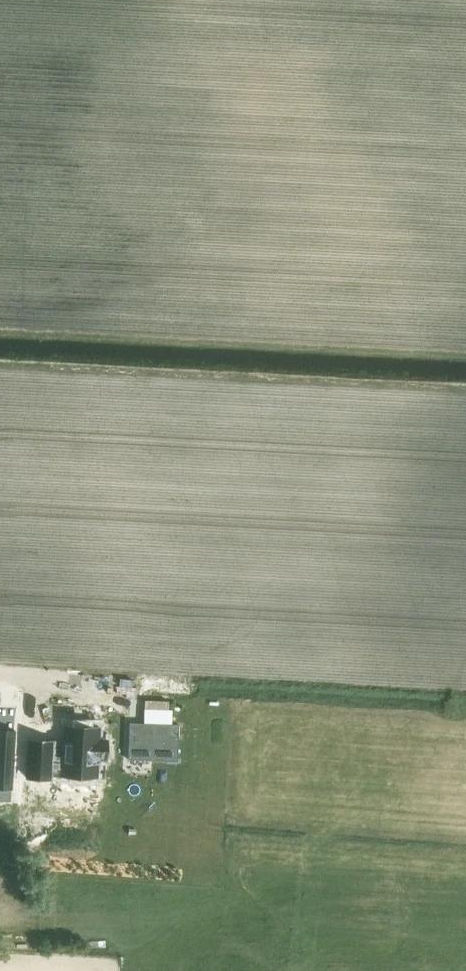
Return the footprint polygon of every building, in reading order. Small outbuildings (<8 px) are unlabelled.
[(178,724),(129,723),(128,760),(177,761),(178,724)] [(24,739),(22,777),(46,778),(47,767),(57,768),(56,775),(92,778),(93,760),(101,760),(103,740),(95,740),(95,728),(60,725),(58,747),(48,747),(49,741),(24,739)] [(12,788),(14,756),(0,755),(0,787),(12,788)]
